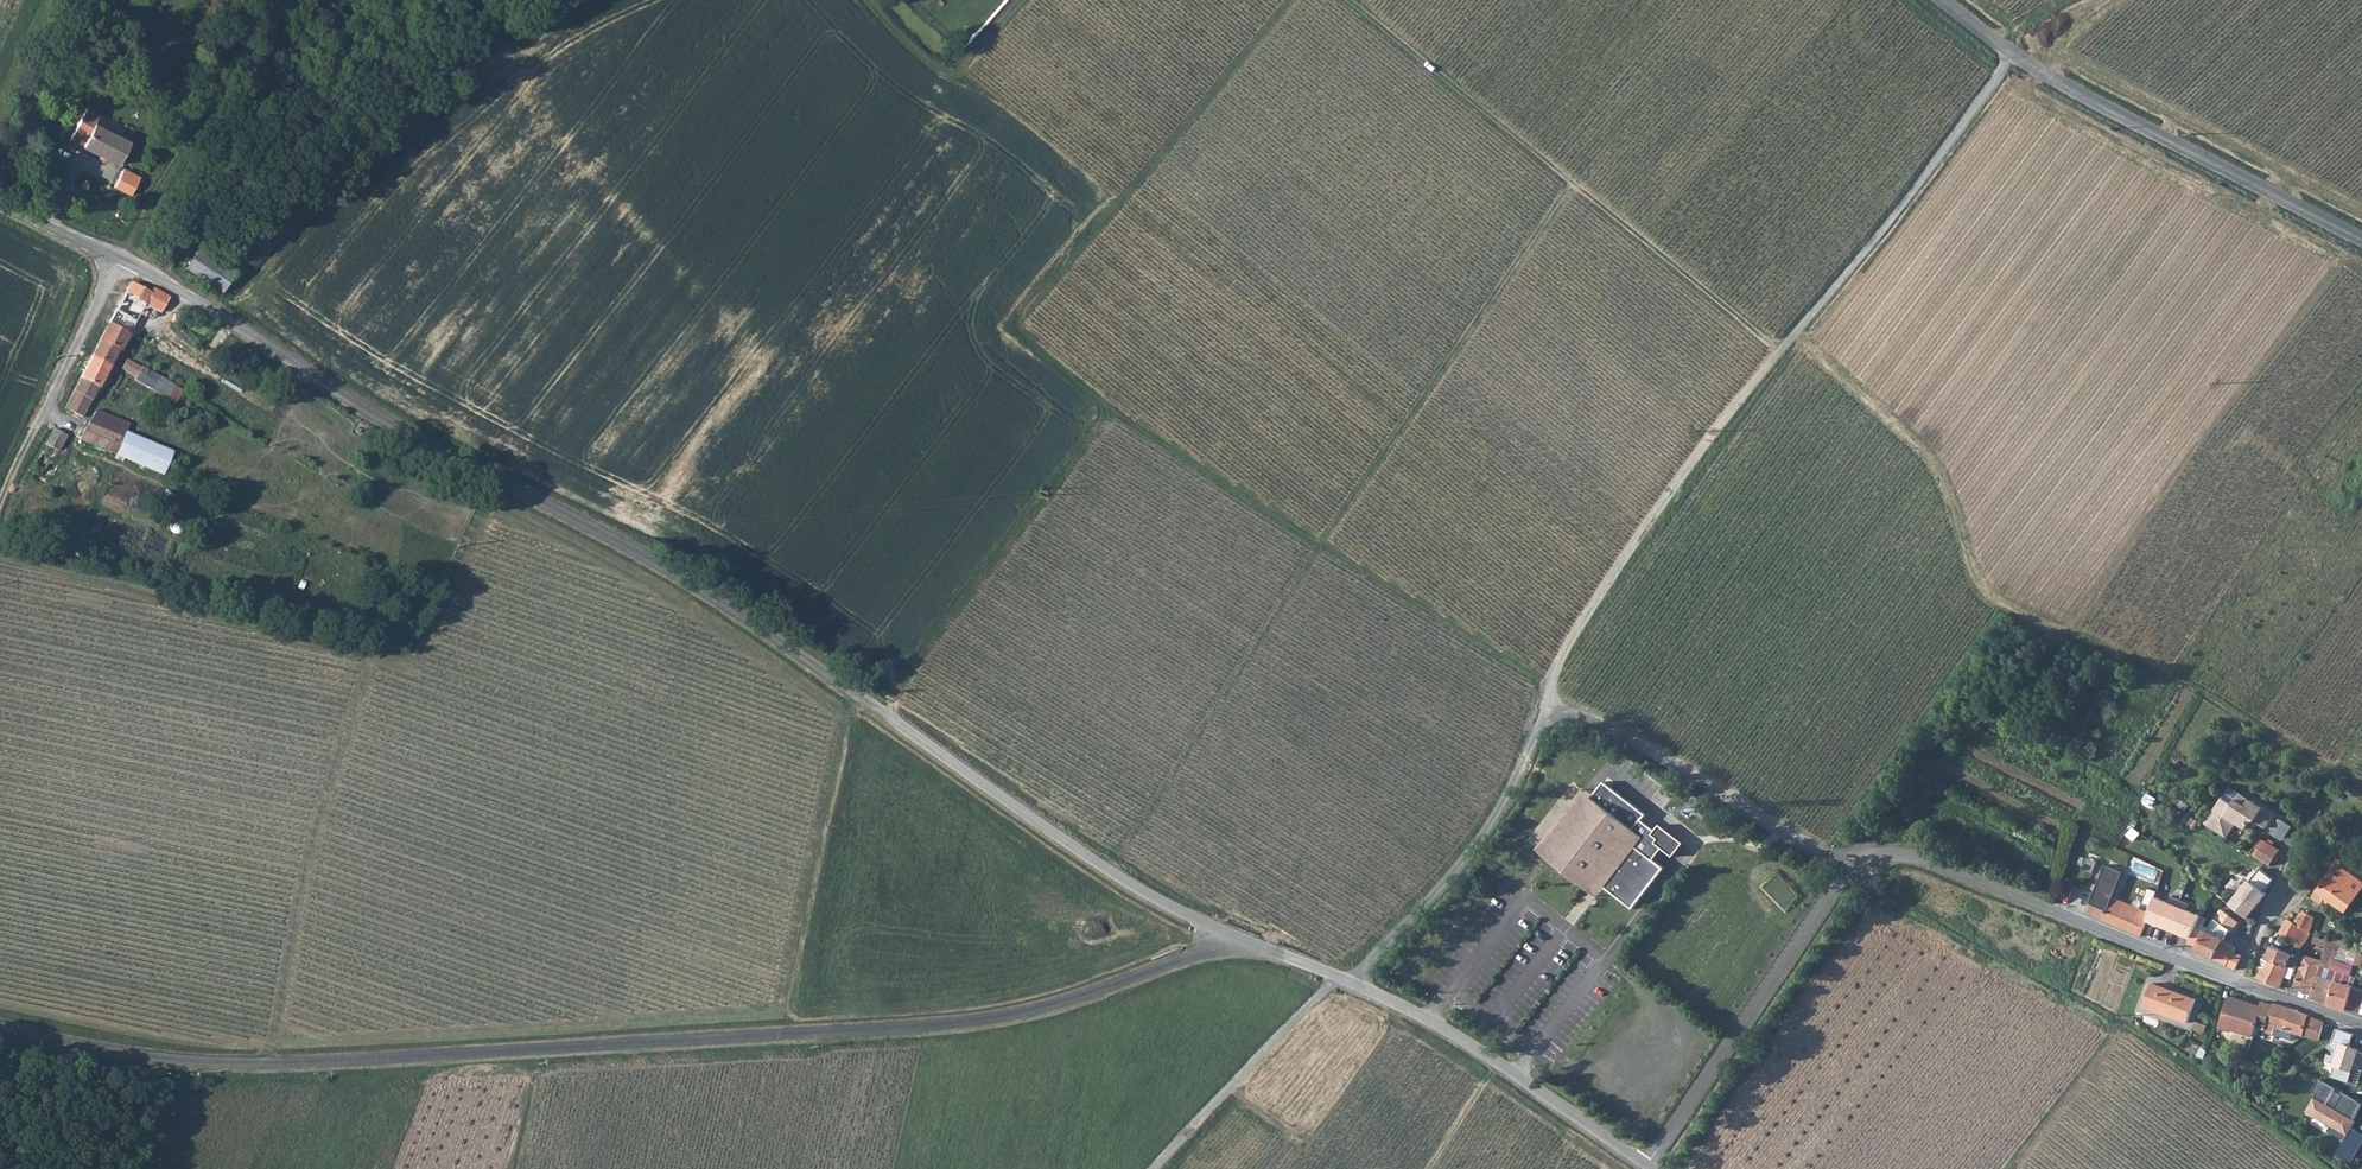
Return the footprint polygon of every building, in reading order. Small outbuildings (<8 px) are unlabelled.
[(85,109),(70,141),(91,153),(116,166),(127,144),(93,126),(98,115),(85,109)] [(156,248),(151,256),(167,267),(172,258),(156,248)] [(231,274),(194,251),(182,269),(220,292),(231,274)] [(162,309),(171,295),(155,285),(152,290),(133,277),(129,283),(111,317),(134,329),(148,301),(162,309)] [(134,329),(111,317),(92,355),(112,365),(121,347),(124,348),(134,329)] [(112,365),(92,355),(81,376),(100,386),(112,365)] [(157,371),(131,356),(124,366),(150,381),(157,371)] [(172,393),(178,383),(161,374),(156,384),(172,393)] [(100,386),(81,376),(66,407),(67,408),(85,416),(100,386)] [(132,420),(99,408),(82,436),(109,449),(119,433),(126,436),(132,420)] [(71,433),(57,425),(47,440),(62,449),(71,433)] [(39,471),(42,471),(48,467),(56,457),(45,449),(35,463),(35,464),(35,466),(37,469),(39,471)] [(1597,792),(1551,852),(1592,884),(1599,874),(1609,882),(1637,903),(1667,863),(1640,842),(1646,835),(1636,827),(1638,824),(1649,810),(1608,778),(1597,792)] [(1551,852),(1597,792),(1587,784),(1541,844),(1551,852)] [(2275,815),(2230,786),(2206,824),(2227,837),(2237,822),(2252,832),(2259,822),(2267,827),(2275,815)] [(2293,826),(2280,818),(2271,833),(2283,841),(2293,826)] [(1638,824),(1636,827),(1646,835),(1648,832),(1638,824)] [(2263,839),(2252,854),(2270,865),(2280,850),(2263,839)] [(2147,920),(2150,913),(2113,897),(2123,872),(2105,864),(2086,913),(2141,936),(2147,920)] [(2361,889),(2361,881),(2337,864),(2314,897),(2321,902),(2323,900),(2325,897),(2330,900),(2346,911),(2361,889)] [(2250,879),(2231,903),(2248,917),(2268,892),(2265,889),(2274,878),(2261,868),(2252,880),(2250,879)] [(1592,884),(1602,892),(1609,882),(1599,874),(1592,884)] [(2150,913),(2147,920),(2169,929),(2180,900),(2171,896),(2169,902),(2156,897),(2150,913)] [(2180,900),(2169,929),(2189,937),(2193,930),(2198,921),(2202,915),(2188,909),(2190,904),(2180,900)] [(2187,943),(2198,947),(2197,951),(2236,970),(2242,956),(2234,952),(2235,948),(2223,941),(2230,931),(2230,932),(2238,922),(2222,910),(2210,929),(2207,932),(2206,931),(2202,936),(2193,930),(2189,937),(2187,943)] [(2288,918),(2280,933),(2302,945),(2305,941),(2307,942),(2315,917),(2311,914),(2305,911),(2301,913),(2294,922),(2288,918)] [(2210,929),(2198,921),(2193,930),(2202,936),(2206,931),(2207,932),(2210,929)] [(2354,966),(2346,963),(2350,950),(2329,940),(2323,961),(2322,966),(2351,975),(2354,966)] [(2301,950),(2295,948),(2292,955),(2273,946),(2267,959),(2264,957),(2255,977),(2281,987),(2286,976),(2291,979),(2295,969),(2301,950)] [(2313,994),(2322,966),(2323,961),(2304,955),(2294,989),(2313,994)] [(2353,987),(2356,977),(2351,975),(2322,966),(2313,994),(2311,998),(2347,1010),(2347,1009),(2360,1013),(2361,1013),(2361,990),(2353,987)] [(2197,999),(2153,983),(2144,1006),(2188,1023),(2197,999)] [(2229,996),(2219,1028),(2232,1032),(2232,1030),(2254,1037),(2257,1026),(2265,1030),(2273,1005),(2262,1001),(2261,1006),(2260,1008),(2247,1004),(2248,1002),(2229,996)] [(2273,1003),(2273,1005),(2265,1030),(2265,1032),(2274,1036),(2274,1034),(2277,1027),(2295,1033),(2303,1036),(2309,1016),(2290,1008),(2273,1003)] [(2319,1040),(2324,1021),(2309,1016),(2303,1036),(2319,1040)] [(2208,1026),(2196,1021),(2194,1029),(2205,1033),(2208,1026)] [(2277,1027),(2274,1034),(2293,1040),(2295,1033),(2277,1027)] [(2337,1029),(2332,1042),(2330,1044),(2335,1052),(2332,1061),(2336,1063),(2332,1076),(2349,1082),(2354,1068),(2361,1070),(2361,1052),(2349,1048),(2354,1034),(2337,1029)] [(2285,1050),(2277,1047),(2273,1054),(2281,1057),(2285,1050)] [(2254,1064),(2245,1059),(2239,1070),(2248,1075),(2254,1064)] [(2361,1143),(2361,1134),(2349,1125),(2361,1105),(2361,1104),(2344,1093),(2335,1109),(2327,1104),(2335,1088),(2319,1079),(2312,1091),(2317,1093),(2314,1099),(2317,1101),(2310,1113),(2331,1125),(2328,1131),(2345,1140),(2336,1155),(2350,1163),(2361,1143)]
